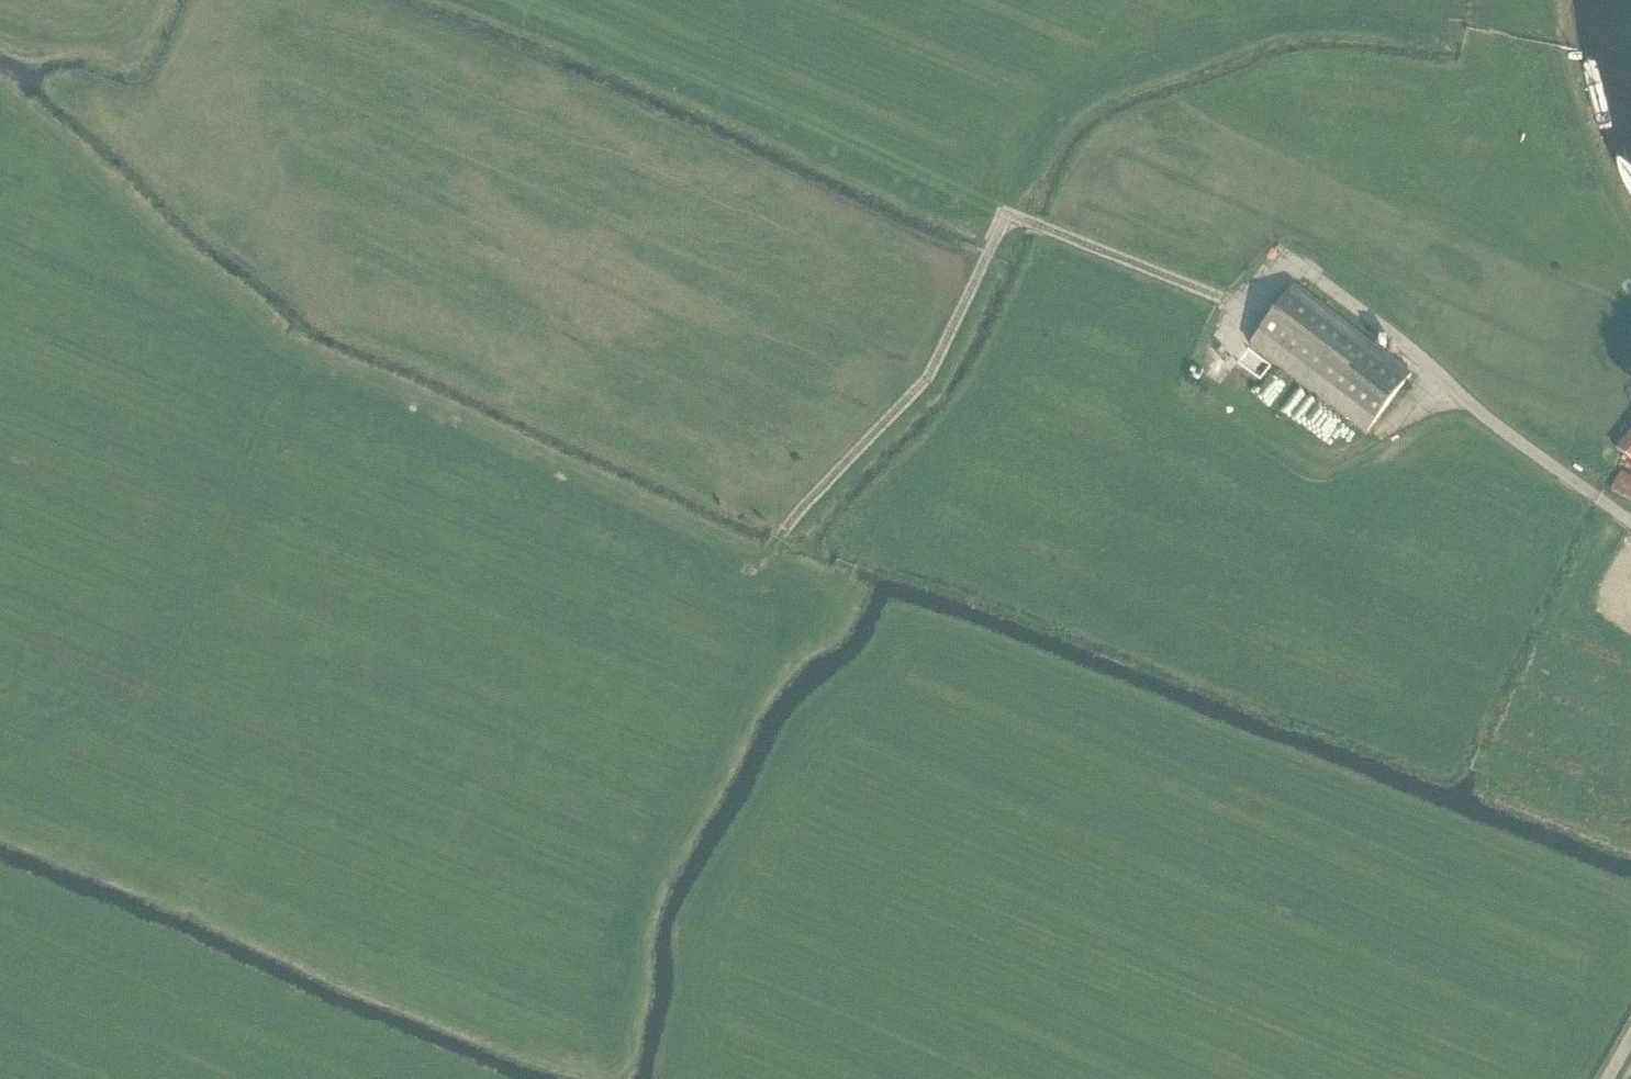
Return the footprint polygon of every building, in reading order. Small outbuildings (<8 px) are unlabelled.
[(1294,286),(1250,343),(1366,433),(1411,375),(1294,286)] [(1630,501),(1630,476),(1623,471),(1612,491),(1630,501)]
